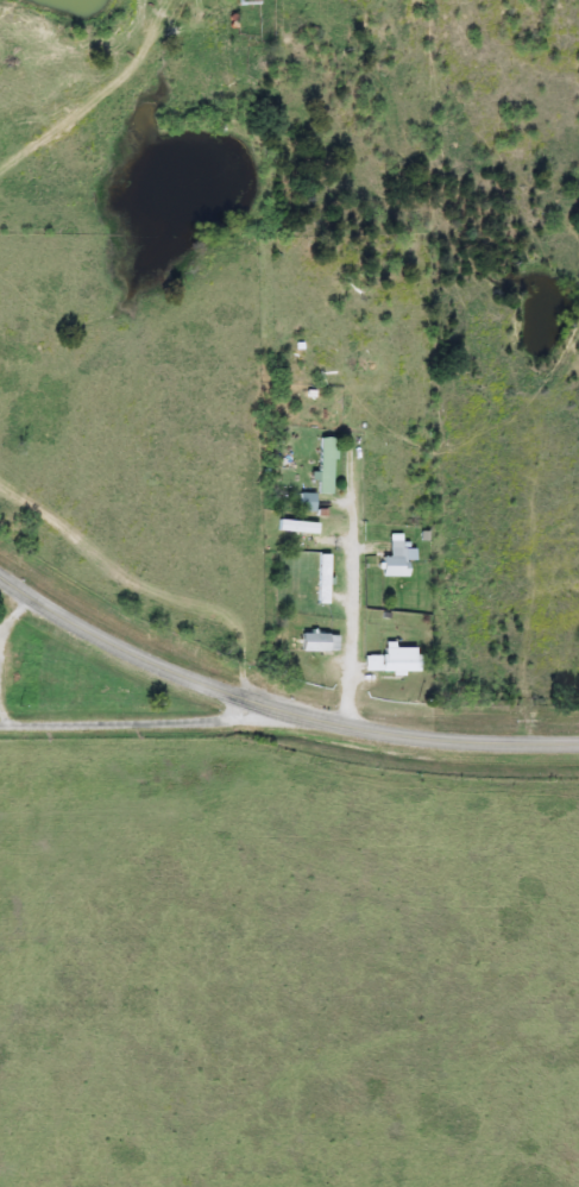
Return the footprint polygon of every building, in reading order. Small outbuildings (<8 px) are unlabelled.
[(319,438),(334,438),(334,494),(319,494),(319,438)] [(315,511),(298,511),(298,494),(315,494),(315,511)] [(279,530),(279,520),(319,522),(317,533),(279,530)] [(408,577),(383,577),(383,555),(390,555),(390,540),(408,540),(408,577)] [(319,553),(329,553),(329,603),(319,603),(319,553)] [(338,652),(303,652),(303,634),(338,634),(338,652)] [(364,672),(365,655),(385,655),(385,645),(420,646),(420,673),(364,672)]
